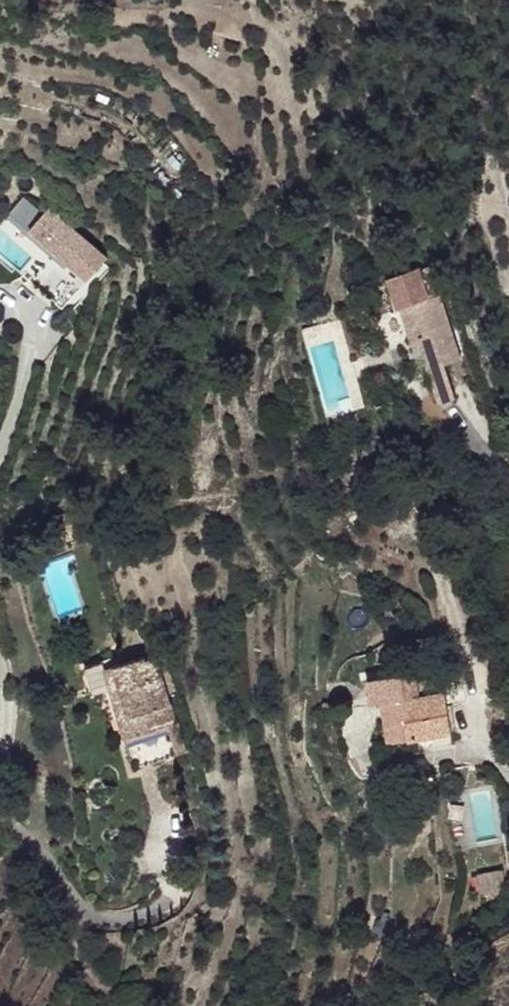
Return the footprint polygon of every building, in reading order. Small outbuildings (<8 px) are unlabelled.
[(105,258),(51,204),(30,224),(48,242),(21,269),(57,306),(105,258)] [(431,269),(422,272),(431,299),(440,296),(431,269)] [(422,272),(389,280),(401,311),(403,309),(416,345),(424,342),(432,364),(449,404),(464,399),(451,365),(466,359),(440,296),(431,299),(422,272)] [(424,342),(416,345),(425,367),(432,364),(424,342)] [(94,680),(74,684),(79,716),(92,713),(103,761),(109,760),(116,792),(169,782),(155,721),(162,718),(154,679),(137,682),(136,682),(95,689),(94,680)] [(455,685),(431,689),(436,716),(461,713),(455,685)] [(431,689),(406,693),(412,732),(464,725),(461,713),(436,716),(431,689)] [(406,693),(393,695),(399,733),(412,732),(406,693)] [(500,837),(497,792),(470,794),(473,839),(500,837)]
